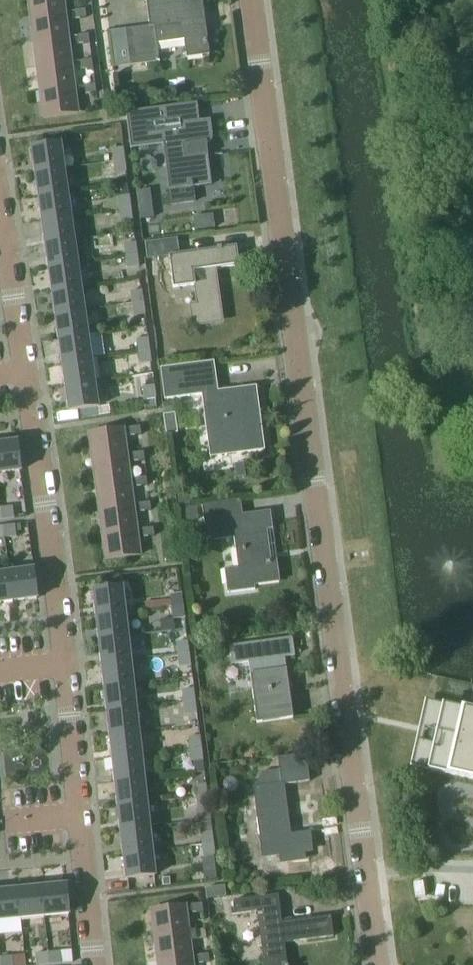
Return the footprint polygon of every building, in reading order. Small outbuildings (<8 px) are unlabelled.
[(62,0),(27,0),(29,17),(64,12),(62,0)] [(201,0),(145,0),(148,27),(109,31),(114,68),(129,66),(129,65),(157,62),(155,43),(183,40),(185,58),(208,56),(201,0)] [(67,37),(64,12),(29,17),(32,42),(67,37)] [(70,62),(67,37),(32,42),(36,67),(70,62)] [(73,87),(70,62),(36,67),(39,92),(73,87)] [(77,113),(73,87),(39,92),(42,118),(77,113)] [(196,103),(124,113),(129,149),(162,145),(169,205),(193,202),(192,188),(210,185),(205,143),(207,143),(210,141),(211,138),(209,120),(198,121),(196,103)] [(63,170),(59,145),(31,149),(34,173),(63,170)] [(125,160),(124,148),(112,150),(113,162),(125,160)] [(113,162),(115,173),(127,172),(125,160),(113,162)] [(66,193),(63,170),(34,173),(38,197),(66,193)] [(69,217),(66,193),(38,197),(41,221),(69,217)] [(132,208),(130,196),(118,198),(120,210),(132,208)] [(120,210),(121,222),(133,221),(132,208),(120,210)] [(150,208),(138,210),(140,220),(152,218),(150,208)] [(73,241),(69,217),(41,221),(44,245),(73,241)] [(202,217),(192,218),(193,227),(203,225),(202,217)] [(184,254),(183,238),(148,243),(150,258),(168,256),(172,288),(193,286),(195,304),(188,305),(190,324),(221,320),(214,269),(237,266),(235,247),(184,254)] [(76,264),(73,241),(44,245),(48,268),(76,264)] [(138,255),(136,243),(125,245),(126,257),(138,255)] [(126,257),(128,268),(139,267),(138,255),(126,257)] [(79,288),(76,264),(48,268),(51,292),(79,288)] [(83,312),(79,288),(51,292),(55,316),(83,312)] [(145,303),(143,291),(131,293),(132,304),(145,303)] [(132,304),(134,316),(146,315),(145,303),(132,304)] [(86,336),(83,312),(55,316),(58,340),(86,336)] [(89,359),(86,336),(58,340),(61,363),(89,359)] [(151,351),(149,339),(136,341),(138,352),(151,351)] [(152,362),(151,351),(138,352),(140,364),(152,362)] [(93,383),(89,359),(61,363),(65,387),(93,383)] [(185,382),(183,366),(159,369),(163,401),(200,396),(208,458),(263,451),(254,388),(216,393),(214,378),(185,382)] [(96,407),(93,383),(65,387),(68,411),(96,407)] [(158,398),(157,387),(144,388),(146,400),(158,398)] [(140,435),(139,427),(135,427),(128,428),(129,437),(140,435)] [(126,455),(122,429),(88,434),(91,459),(126,455)] [(16,442),(0,444),(0,473),(20,471),(16,442)] [(143,461),(142,452),(131,454),(132,462),(143,461)] [(129,480),(126,455),(91,459),(95,484),(129,480)] [(147,486),(146,478),(134,479),(136,487),(147,486)] [(133,505),(129,480),(95,484),(98,510),(133,505)] [(242,515),(239,500),(201,506),(206,542),(233,538),(237,568),(224,570),(226,593),(254,590),(253,585),(278,583),(275,561),(270,562),(265,530),(271,529),(269,512),(242,515)] [(150,511),(149,503),(138,504),(139,513),(150,511)] [(136,530),(133,505),(98,510),(101,535),(136,530)] [(2,520),(14,518),(12,506),(1,508),(2,520)] [(4,538),(16,537),(15,525),(3,526),(4,538)] [(153,536),(152,528),(141,529),(142,538),(153,536)] [(139,556),(136,530),(101,535),(105,560),(139,556)] [(36,598),(32,569),(8,572),(12,601),(36,598)] [(8,572),(0,573),(0,603),(12,601),(8,572)] [(125,612),(122,587),(94,591),(96,615),(125,612)] [(182,605),(181,594),(169,595),(170,607),(171,607),(182,605)] [(171,607),(173,620),(185,618),(184,605),(171,607)] [(127,636),(125,612),(96,615),(99,639),(127,636)] [(130,660),(127,636),(99,639),(101,663),(130,660)] [(247,662),(255,724),(291,719),(290,708),(285,669),(283,669),(282,657),(293,656),(291,638),(228,646),(230,664),(247,662)] [(191,654),(189,643),(177,644),(178,656),(191,654)] [(178,656),(180,668),(192,666),(191,654),(178,656)] [(132,684),(130,660),(101,663),(104,687),(132,684)] [(135,707),(132,684),(104,687),(107,711),(135,707)] [(197,702),(195,690),(183,691),(185,703),(197,702)] [(425,700),(410,766),(472,780),(472,711),(425,700)] [(185,703),(186,715),(198,714),(197,702),(185,703)] [(137,731),(135,707),(107,711),(109,734),(137,731)] [(140,755),(137,731),(109,734),(112,758),(140,755)] [(202,750),(200,737),(188,739),(190,751),(202,750)] [(190,751),(192,764),(203,762),(202,750),(190,751)] [(309,783),(305,754),(277,758),(278,770),(261,773),(254,787),(252,787),(259,838),(257,838),(259,856),(277,854),(278,862),(304,859),(303,851),(312,850),(309,833),(316,832),(315,831),(289,834),(283,786),(309,783)] [(143,779),(140,755),(112,758),(114,782),(143,779)] [(145,803),(143,779),(114,782),(117,806),(145,803)] [(210,798),(209,786),(197,788),(198,800),(210,798)] [(212,810),(210,798),(198,800),(199,812),(212,810)] [(148,827),(145,803),(117,806),(119,830),(148,827)] [(150,851),(148,827),(119,830),(122,854),(150,851)] [(211,831),(199,833),(201,848),(213,846),(211,831)] [(213,846),(201,848),(203,860),(206,880),(217,878),(214,856),(213,846)] [(153,875),(150,851),(122,854),(125,878),(153,875)] [(422,882),(412,883),(414,898),(424,897),(422,882)] [(67,914),(64,885),(40,887),(42,916),(67,914)] [(42,916),(40,887),(16,889),(19,918),(42,916)] [(16,889),(0,891),(0,920),(19,918),(16,889)] [(277,895),(233,900),(234,908),(229,908),(230,915),(256,912),(262,964),(285,964),(282,944),(332,937),(329,916),(281,923),(277,895)] [(187,932),(184,906),(150,910),(153,936),(187,932)] [(189,943),(196,942),(194,931),(187,932),(153,936),(156,961),(190,957),(189,943)] [(48,964),(61,964),(60,951),(47,952),(48,964)] [(47,952),(35,953),(36,964),(42,964),(48,964),(47,952)] [(12,957),(0,958),(0,964),(13,964),(12,957)] [(190,957),(156,961),(156,964),(191,964),(190,957)]
